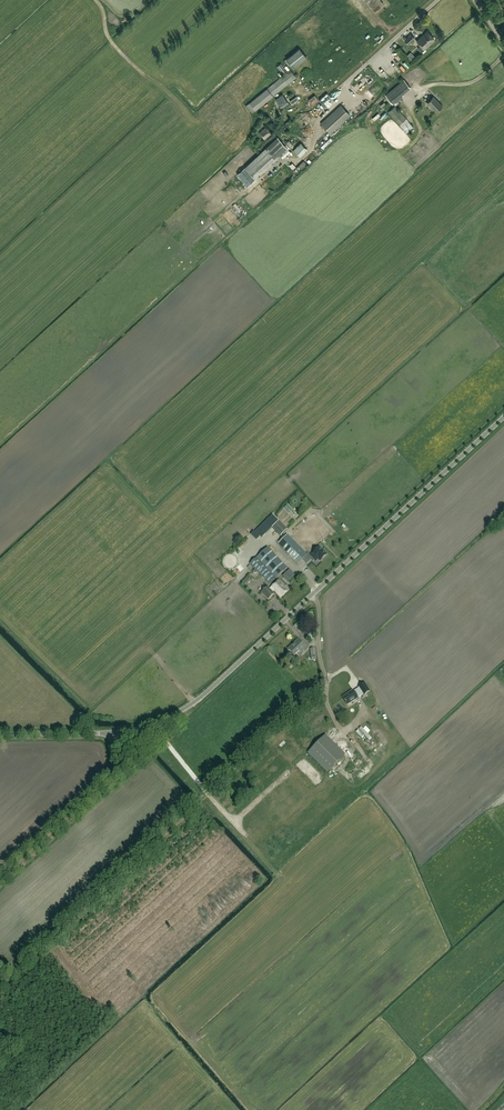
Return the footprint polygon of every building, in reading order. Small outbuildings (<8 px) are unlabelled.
[(378,9),(389,0),(371,0),(378,9)] [(428,31),(417,41),(424,49),(435,40),(428,31)] [(412,34),(405,41),(408,44),(415,38),(412,34)] [(294,68),(307,58),(300,48),(284,60),(289,66),(291,64),(294,68)] [(284,75),(246,106),(252,113),(297,77),(290,70),(288,72),(281,63),(277,67),(284,75)] [(408,83),(413,78),(418,84),(422,80),(414,71),(404,79),(408,83)] [(404,80),(386,96),(394,105),(404,96),(403,95),(411,87),(404,80)] [(361,90),(365,87),(359,82),(356,85),(361,90)] [(276,99),(282,108),(289,103),(282,95),(276,99)] [(315,95),(308,100),(312,105),(319,100),(315,95)] [(329,107),(333,99),(327,96),(325,100),(327,101),(325,105),(329,107)] [(433,97),(427,103),(436,112),(442,106),(433,97)] [(361,113),(370,105),(365,100),(356,108),(361,113)] [(321,124),(331,134),(351,116),(341,105),(321,123),(321,124)] [(395,106),(388,112),(406,133),(414,127),(395,106)] [(267,128),(260,133),(265,139),(271,133),(267,128)] [(256,179),(288,149),(277,137),(245,167),(256,179)] [(307,149),(301,143),(293,151),(300,158),(307,149)] [(255,179),(244,168),(237,174),(248,186),(255,179)] [(219,198),(201,214),(209,223),(227,206),(219,198)] [(253,531),(250,534),(256,540),(259,537),(261,539),(279,521),(272,515),(255,532),(253,531)] [(279,520),(278,520),(280,522),(274,528),(280,535),(287,528),(279,520)] [(325,542),(328,546),(340,534),(336,530),(325,542)] [(278,544),(297,564),(307,555),(287,535),(278,544)] [(248,539),(245,541),(247,544),(247,545),(249,548),(256,542),(254,539),(250,542),(248,539)] [(252,567),(255,569),(256,571),(269,585),(287,568),(268,547),(250,564),(250,565),(252,567)] [(326,555),(322,550),(319,552),(316,550),(313,553),(313,554),(310,556),(315,561),(318,559),(320,561),(326,555)] [(205,559),(212,565),(217,559),(210,553),(205,559)] [(229,558),(223,565),(227,568),(233,561),(229,558)] [(274,591),(281,598),(289,590),(279,580),(271,588),(271,587),(269,589),(267,587),(261,592),(268,599),(274,594),(273,592),(274,591)] [(299,621),(304,628),(310,623),(305,617),(299,621)] [(288,649),(295,656),(300,651),(302,654),(307,649),(298,639),(288,649)] [(360,688),(354,691),(353,690),(347,694),(348,694),(342,698),(347,705),(358,698),(364,694),(364,695),(370,691),(365,684),(359,687),(360,688)] [(327,733),(333,736),(336,729),(331,726),(327,733)] [(329,770),(346,752),(326,733),(308,751),(329,770)] [(352,736),(350,739),(364,753),(368,749),(366,746),(368,745),(360,737),(356,741),(352,736)]
